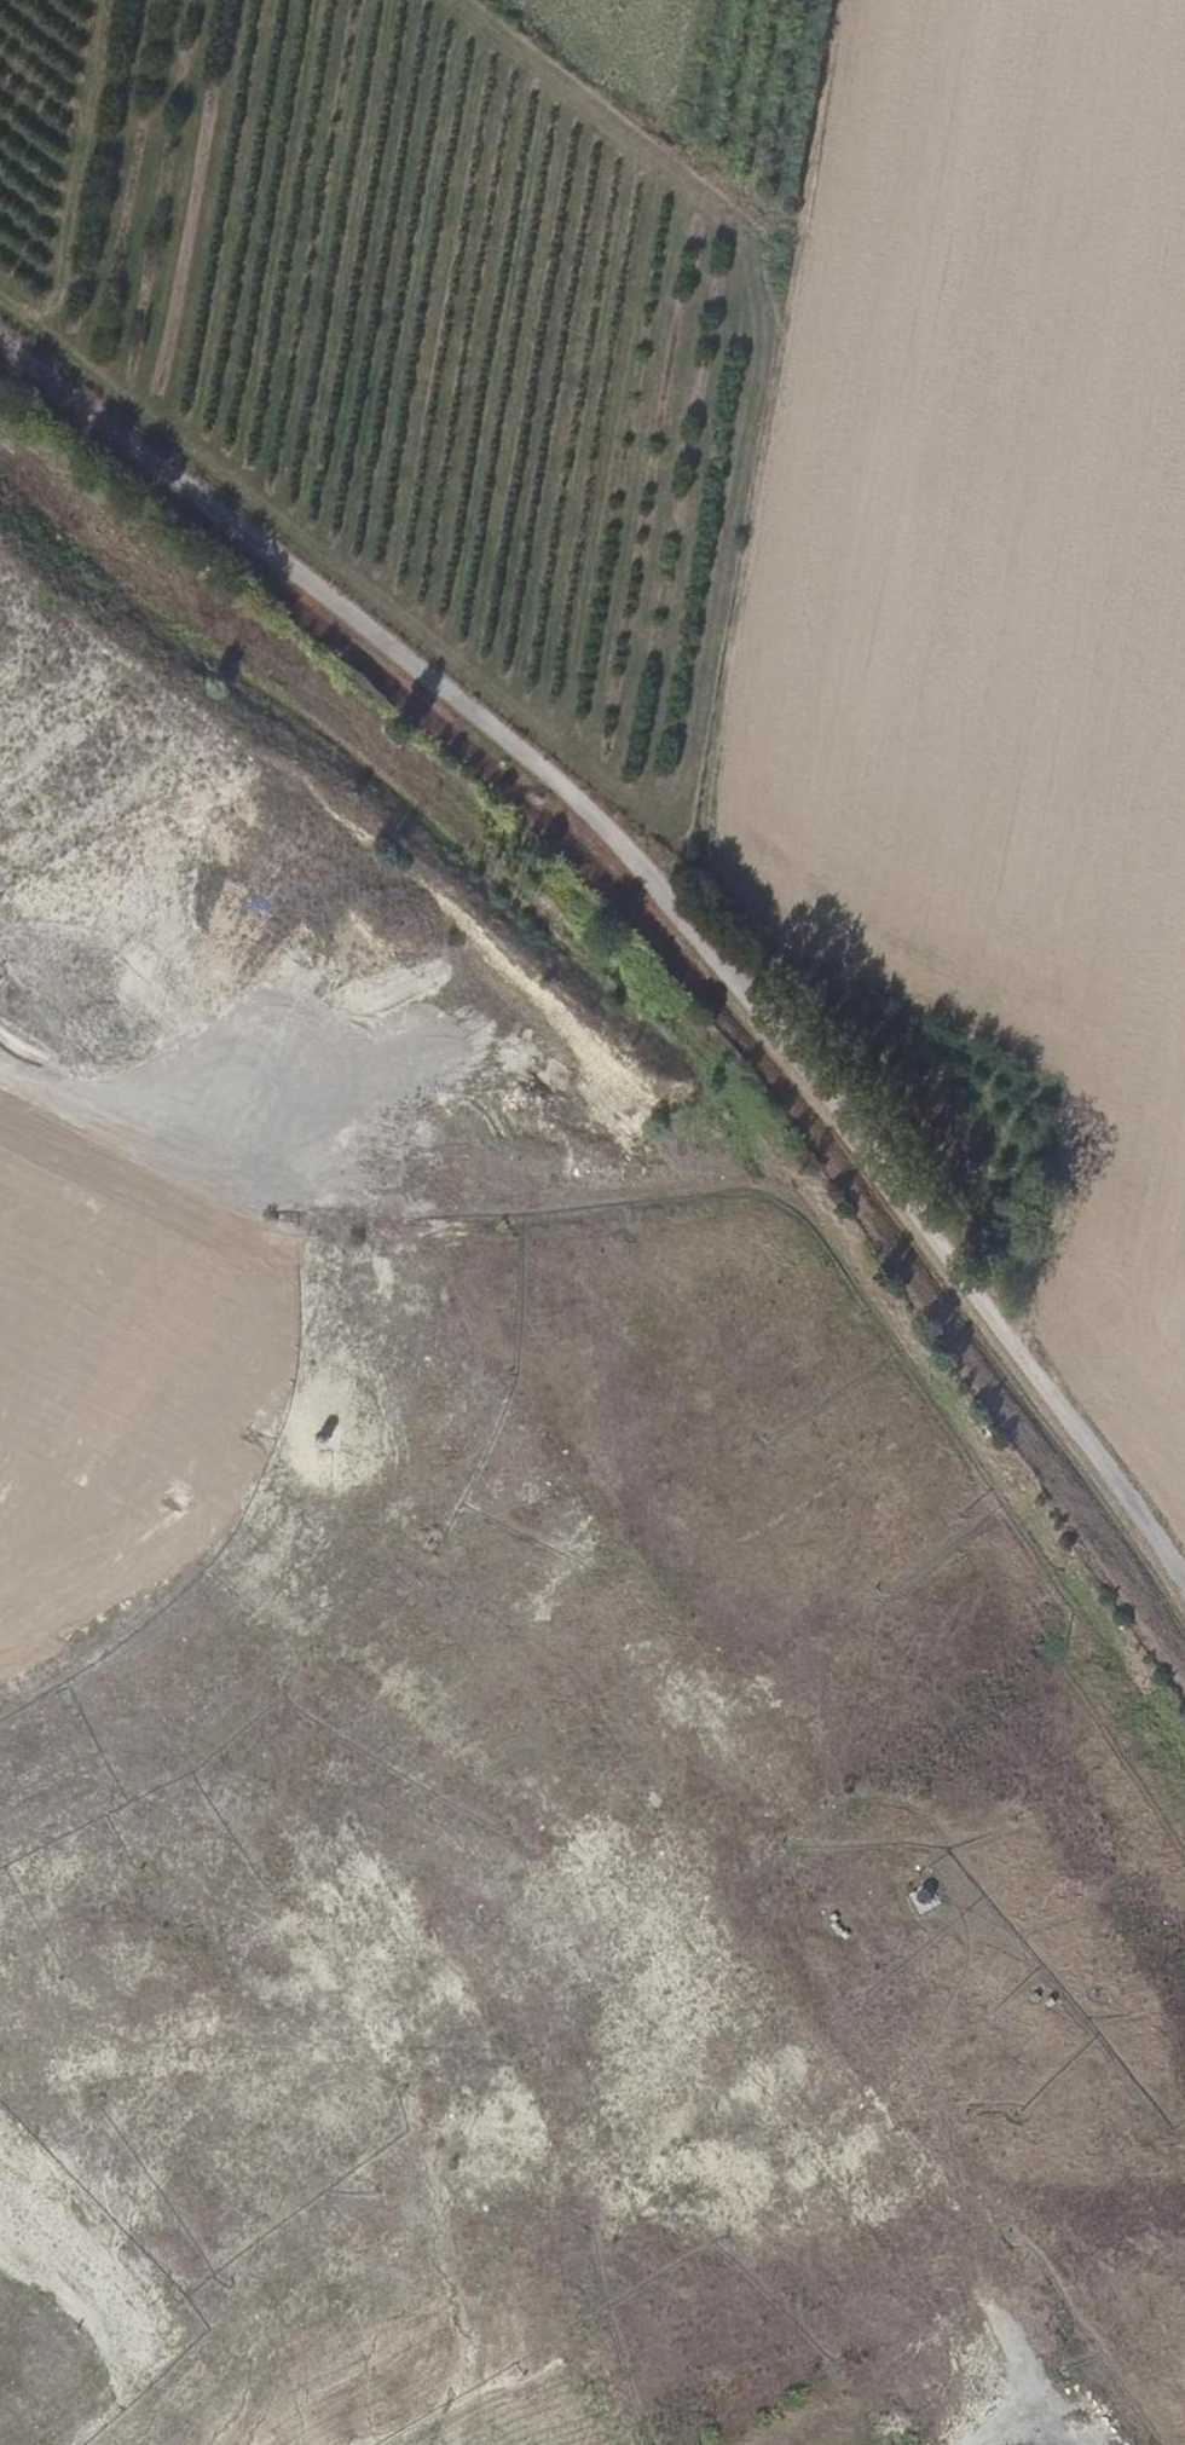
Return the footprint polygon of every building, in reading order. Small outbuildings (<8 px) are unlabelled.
[(679,1977),(699,2021),(733,2005),(712,1962),(679,1977)]
